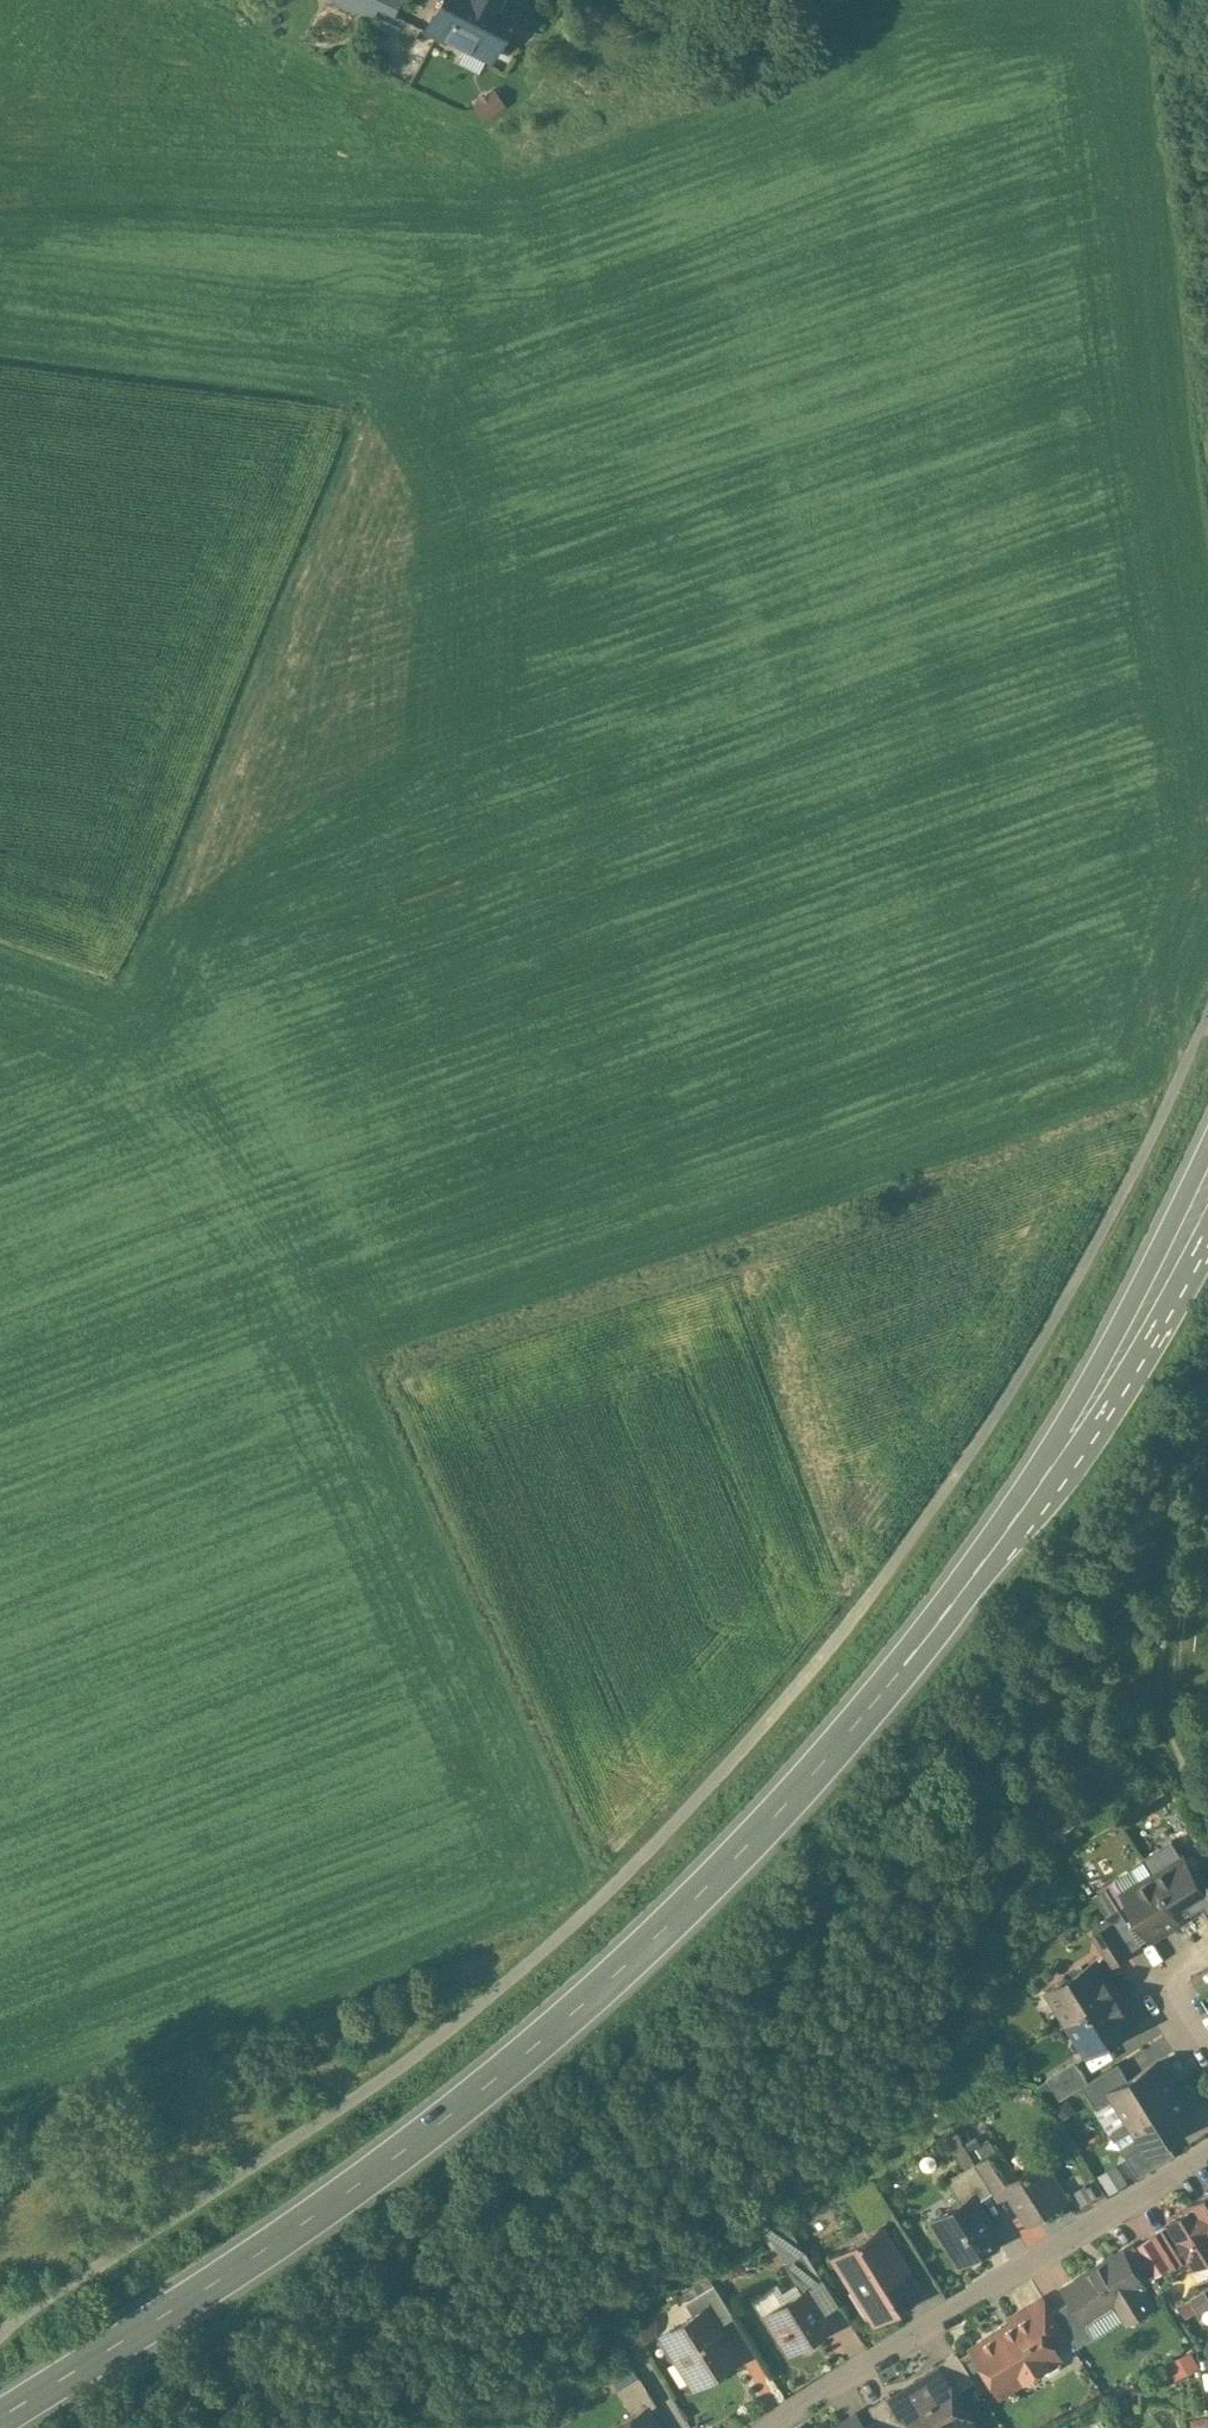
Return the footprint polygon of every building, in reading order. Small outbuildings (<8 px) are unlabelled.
[(374,21),(379,9),(394,15),(401,0),(327,0),(374,21)] [(425,28),(486,61),(515,7),(501,0),(440,0),(425,28)] [(482,117),(507,109),(499,88),(475,96),(482,117)] [(1184,1857),(1154,1876),(1180,1918),(1207,1900),(1207,1896),(1184,1857)] [(1180,1918),(1154,1876),(1124,1894),(1150,1936),(1180,1918)] [(1142,1943),(1119,1907),(1106,1915),(1111,1924),(1128,1951),(1142,1943)] [(1111,1924),(1094,1935),(1112,1963),(1129,1952),(1128,1951),(1111,1924)] [(1096,1961),(1071,1977),(1064,1975),(1058,1979),(1056,1986),(1054,1987),(1062,2000),(1060,2007),(1069,2021),(1119,1990),(1114,1983),(1109,1981),(1096,1961)] [(1119,1990),(1069,2021),(1089,2053),(1135,2024),(1123,2004),(1124,1998),(1119,1990)] [(1076,2059),(1047,2076),(1061,2098),(1082,2085),(1089,2080),(1076,2059)] [(1129,2078),(1110,2090),(1115,2098),(1129,2120),(1176,2091),(1157,2061),(1129,2078)] [(1089,2080),(1082,2085),(1097,2109),(1115,2098),(1110,2090),(1129,2078),(1119,2062),(1089,2080)] [(1176,2091),(1129,2120),(1143,2142),(1148,2151),(1167,2139),(1195,2121),(1176,2091)] [(1148,2151),(1143,2142),(1125,2154),(1139,2176),(1175,2153),(1167,2139),(1148,2151)] [(998,2148),(974,2163),(992,2192),(997,2199),(1009,2192),(1004,2184),(1016,2176),(998,2148)] [(974,2161),(945,2179),(960,2202),(971,2196),(975,2202),(992,2192),(974,2163),(974,2161)] [(1016,2176),(1004,2184),(1009,2192),(1027,2220),(1063,2198),(1040,2161),(1016,2176)] [(1186,2205),(1189,2209),(1168,2222),(1170,2224),(1189,2256),(1195,2265),(1204,2260),(1207,2261),(1207,2191),(1186,2205)] [(960,2202),(947,2211),(950,2216),(949,2221),(936,2229),(946,2244),(948,2244),(960,2262),(997,2239),(975,2202),(971,2196),(960,2202)] [(1189,2256),(1170,2224),(1152,2235),(1172,2267),(1189,2256)] [(879,2226),(833,2255),(872,2317),(918,2288),(879,2226)] [(823,2279),(804,2249),(785,2260),(797,2279),(803,2275),(811,2287),(823,2279)] [(1123,2251),(1063,2287),(1070,2300),(1083,2320),(1116,2300),(1128,2319),(1151,2305),(1139,2286),(1143,2284),(1123,2251)] [(713,2283),(687,2300),(696,2314),(709,2307),(718,2323),(732,2314),(713,2283)] [(789,2305),(766,2319),(778,2339),(788,2333),(796,2346),(829,2326),(806,2289),(786,2301),(789,2305)] [(1207,2305),(1207,2293),(1207,2291),(1183,2303),(1188,2315),(1207,2305)] [(1052,2311),(1044,2299),(1029,2309),(1051,2345),(1067,2335),(1052,2311)] [(1083,2320),(1070,2300),(1052,2311),(1067,2335),(1074,2347),(1093,2336),(1083,2320)] [(696,2314),(663,2335),(692,2382),(732,2357),(731,2355),(727,2358),(719,2344),(728,2338),(718,2323),(709,2307),(696,2314)] [(1025,2310),(1010,2319),(1009,2324),(971,2347),(999,2393),(1041,2367),(1045,2373),(1049,2373),(1060,2367),(1061,2363),(1057,2357),(1058,2356),(1051,2345),(1029,2309),(1027,2310),(1025,2310)] [(1179,2376),(1201,2362),(1193,2349),(1171,2362),(1179,2376)] [(973,2381),(956,2352),(935,2365),(937,2369),(938,2369),(953,2393),(973,2381)] [(938,2369),(937,2369),(914,2383),(942,2427),(968,2427),(973,2425),(953,2393),(938,2369)] [(638,2375),(617,2389),(633,2415),(641,2411),(642,2412),(656,2403),(638,2375)] [(914,2383),(892,2397),(890,2398),(906,2422),(909,2427),(942,2427),(914,2383)] [(868,2406),(876,2419),(882,2427),(897,2427),(906,2422),(890,2398),(892,2397),(889,2393),(868,2406)] [(613,2427),(652,2427),(642,2412),(641,2411),(633,2415),(613,2427)] [(876,2419),(863,2427),(882,2427),(876,2419)] [(850,2420),(837,2427),(856,2427),(850,2420)]
